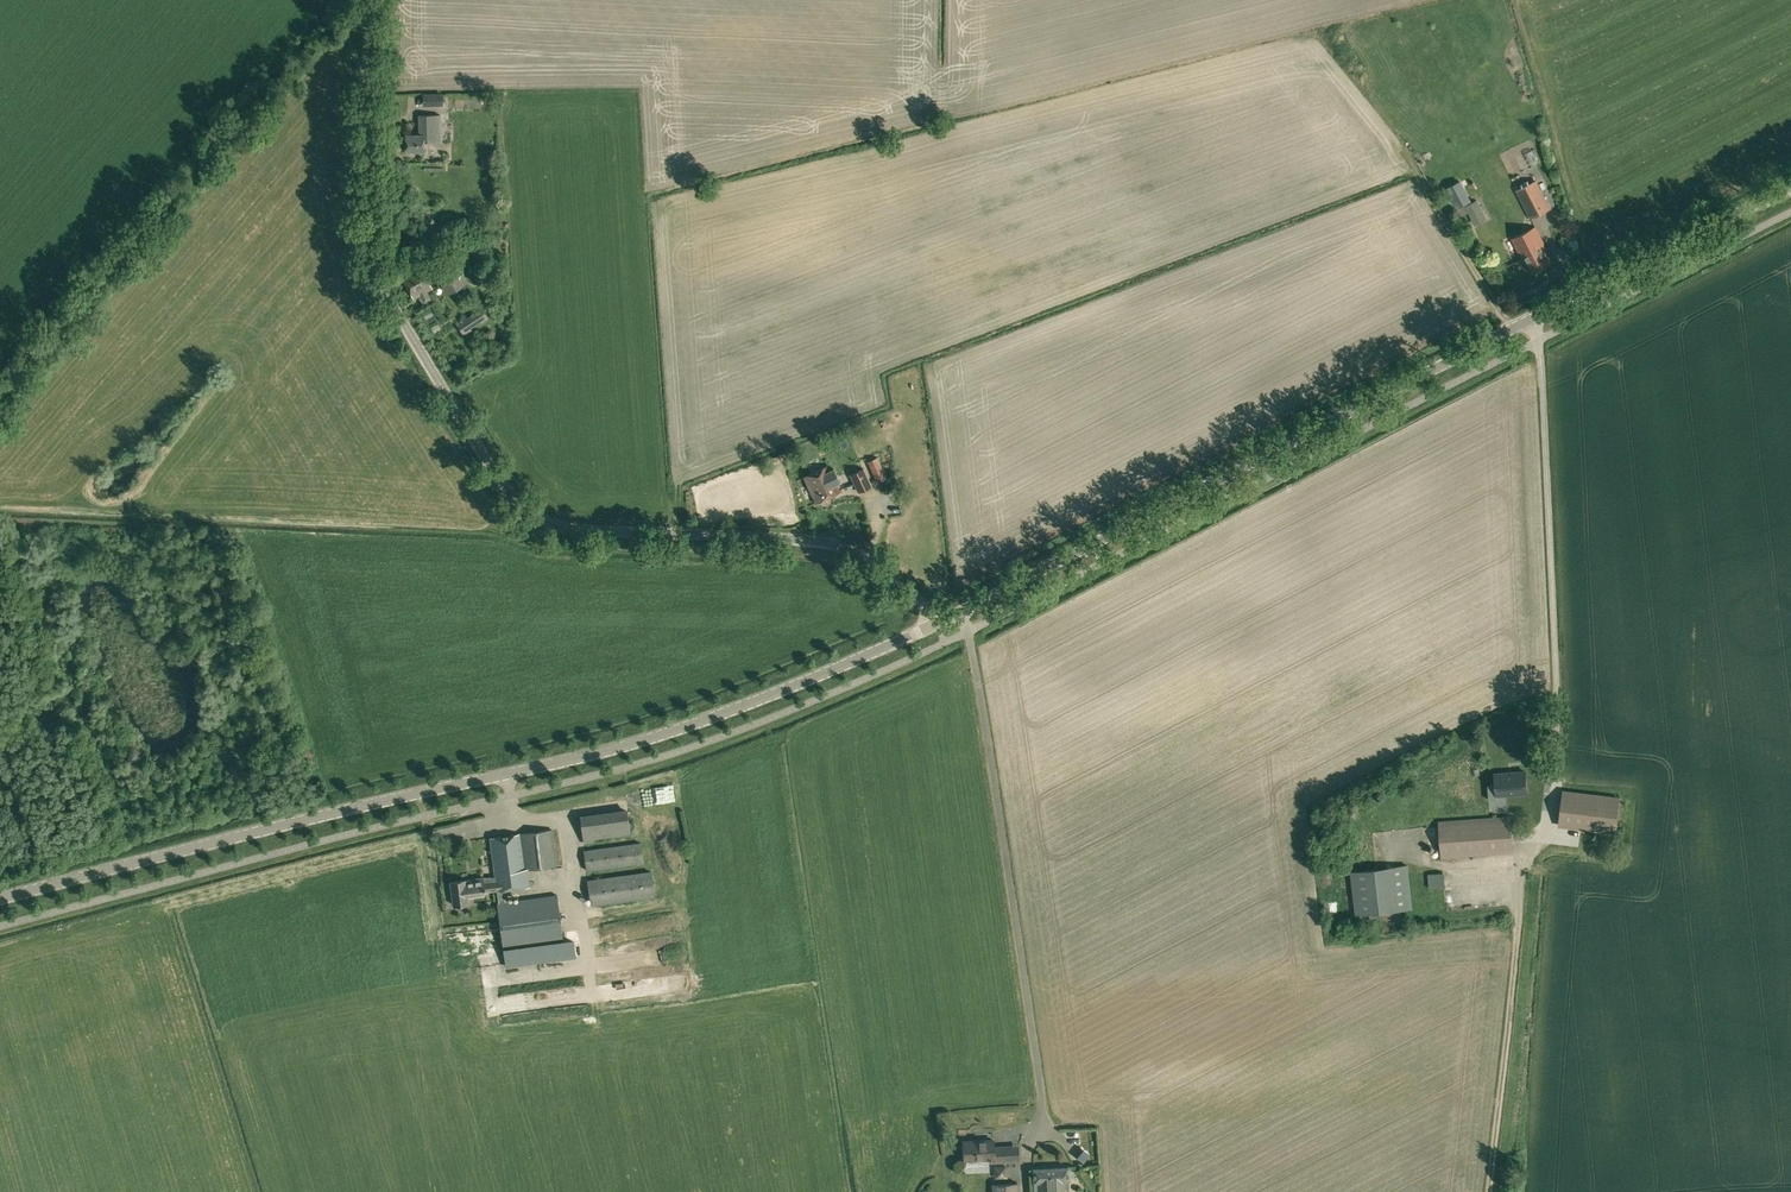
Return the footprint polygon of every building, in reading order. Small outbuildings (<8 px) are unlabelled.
[(423,94),(424,106),(444,105),(443,93),(423,94)] [(406,134),(406,151),(424,151),(424,141),(435,141),(435,115),(419,115),(419,134),(406,134)] [(1516,190),(1531,219),(1552,208),(1538,179),(1516,190)] [(1451,194),(1457,207),(1471,200),(1464,187),(1451,194)] [(1465,206),(1475,224),(1487,218),(1477,200),(1465,206)] [(431,220),(427,211),(420,214),(424,223),(431,220)] [(1543,231),(1560,224),(1555,211),(1538,219),(1543,231)] [(1524,257),(1532,272),(1551,262),(1544,247),(1546,246),(1536,226),(1512,238),(1522,258),(1524,257)] [(410,238),(410,245),(424,245),(424,237),(410,238)] [(438,271),(449,291),(462,284),(451,264),(438,271)] [(425,291),(433,287),(420,265),(401,275),(414,298),(418,296),(422,303),(430,299),(425,291)] [(482,307),(457,324),(464,334),(471,329),(470,328),(481,321),(482,322),(489,317),(482,307)] [(867,461),(877,481),(886,476),(877,456),(867,461)] [(804,476),(816,503),(840,491),(828,465),(804,476)] [(850,474),(858,491),(871,486),(864,468),(850,474)] [(1497,797),(1529,795),(1528,774),(1496,775),(1497,786),(1489,786),(1490,801),(1498,801),(1497,797)] [(1559,824),(1615,831),(1619,798),(1563,791),(1559,824)] [(580,817),(583,839),(631,833),(628,811),(580,817)] [(1439,822),(1441,857),(1513,852),(1510,817),(1439,822)] [(441,824),(432,830),(442,845),(451,840),(441,824)] [(498,889),(498,894),(507,893),(506,889),(530,885),(528,869),(557,865),(552,829),(490,837),(496,876),(451,882),(454,905),(468,903),(467,894),(485,892),(485,891),(498,889)] [(584,850),(586,869),(643,862),(640,842),(584,850)] [(1352,871),(1357,914),(1415,907),(1410,864),(1395,866),(1352,871)] [(588,880),(591,904),(654,896),(651,871),(588,880)] [(508,901),(507,893),(498,894),(499,902),(498,903),(506,965),(576,956),(574,942),(564,943),(557,895),(508,901)] [(957,1127),(957,1116),(946,1116),(946,1127),(957,1127)] [(990,1158),(990,1161),(1020,1160),(1020,1145),(993,1146),(993,1139),(964,1140),(964,1159),(990,1158)] [(1083,1161),(1089,1154),(1080,1147),(1074,1154),(1083,1161)] [(1035,1191),(1069,1191),(1068,1166),(1033,1168),(1035,1191)] [(993,1191),(1018,1191),(1017,1182),(993,1183),(993,1191)]
